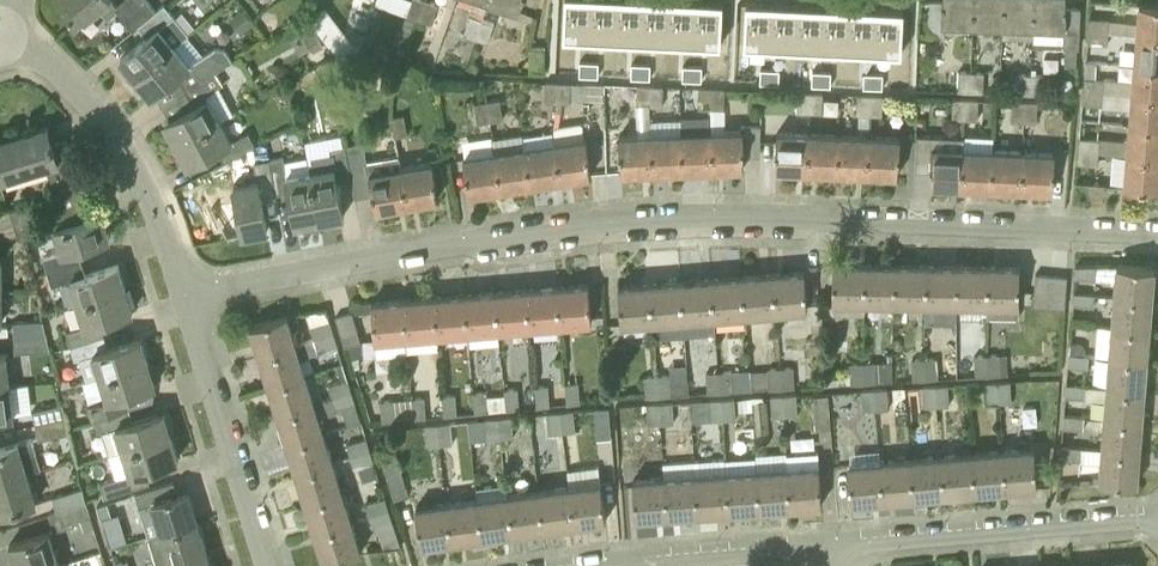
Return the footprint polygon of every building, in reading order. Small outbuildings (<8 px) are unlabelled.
[(117,10),(114,7),(116,5),(112,0),(71,0),(74,4),(63,13),(75,28),(99,8),(107,18),(117,10)] [(144,20),(128,0),(122,0),(116,5),(114,7),(117,10),(133,30),(137,26),(144,20)] [(156,10),(147,0),(128,0),(144,20),(156,10)] [(418,19),(425,0),(411,0),(406,15),(418,19)] [(431,23),(437,4),(427,0),(425,0),(418,19),(431,23)] [(500,5),(518,11),(522,0),(488,0),(488,1),(500,5)] [(564,35),(591,36),(592,0),(566,0),(564,35)] [(618,0),(592,0),(591,36),(617,38),(618,0)] [(644,0),(618,0),(617,38),(642,39),(644,0)] [(642,39),(668,40),(670,0),(663,0),(644,0),(642,39)] [(670,0),(668,40),(694,41),(696,2),(670,0)] [(972,24),(973,0),(943,0),(943,2),(941,2),(941,23),(972,24)] [(1002,25),(1004,0),(973,0),(972,24),(1002,25)] [(1033,27),(1034,0),(1004,0),(1002,25),(1003,26),(1002,38),(1033,39),(1033,27)] [(1078,47),(1080,7),(1064,7),(1065,0),(1034,0),(1033,27),(1063,28),(1062,47),(1078,47)] [(696,2),(694,41),(720,43),(722,3),(696,2)] [(1157,37),(1157,4),(1138,2),(1137,21),(1136,35),(1157,37)] [(135,78),(187,35),(189,34),(174,15),(164,4),(156,10),(144,20),(137,26),(146,37),(119,59),(135,78)] [(772,45),(773,5),(747,4),(745,44),(772,45)] [(797,46),(799,6),(773,5),(772,45),(797,46)] [(799,6),(797,46),(824,47),(825,8),(799,6)] [(849,49),(851,9),(825,8),(824,47),(849,49)] [(851,9),(849,49),(875,50),(877,10),(851,9)] [(877,10),(875,50),(901,51),(903,11),(877,10)] [(475,38),(482,19),(470,15),(463,34),(475,38)] [(1089,30),(1109,32),(1110,18),(1090,17),(1089,30)] [(482,19),(475,38),(487,42),(494,23),(482,19)] [(312,51),(323,44),(314,30),(303,36),(312,51)] [(1109,32),(1089,30),(1088,43),(1108,45),(1109,32)] [(217,70),(222,67),(233,59),(225,48),(215,46),(203,54),(187,35),(135,78),(150,97),(177,75),(185,90),(217,70)] [(1157,64),(1157,37),(1136,35),(1134,47),(1133,62),(1157,64)] [(529,72),(543,73),(544,49),(529,48),(529,72)] [(589,60),(579,59),(578,74),(589,75),(589,60)] [(589,75),(599,75),(600,60),(589,60),(589,75)] [(641,62),(631,62),(630,77),(641,77),(641,62)] [(641,77),(651,78),(652,63),(641,62),(641,77)] [(1133,62),(1131,81),(1131,93),(1157,95),(1157,64),(1133,62)] [(693,64),(682,64),(682,79),(692,79),(693,64)] [(692,79),(702,80),(703,65),(693,64),(692,79)] [(770,67),(760,67),(759,82),(770,83),(770,67)] [(770,83),(780,83),(781,68),(770,67),(770,83)] [(822,70),(812,69),(811,84),(821,85),(822,70)] [(176,144),(221,120),(234,113),(219,86),(224,83),(217,70),(185,90),(194,106),(164,122),(176,144)] [(821,85),(832,85),(832,70),(822,70),(821,85)] [(956,91),(969,91),(971,71),(957,70),(956,91)] [(874,72),(863,71),(863,86),(873,87),(874,72)] [(969,91),(983,92),(984,72),(971,71),(969,91)] [(873,87),(883,87),(884,72),(874,72),(873,87)] [(1017,93),(1030,94),(1031,74),(1018,73),(1017,93)] [(1030,94),(1044,95),(1044,74),(1031,74),(1030,94)] [(1084,90),(1104,91),(1105,79),(1085,77),(1084,90)] [(544,100),(554,101),(556,81),(546,81),(545,82),(544,100)] [(571,82),(556,81),(554,101),(570,102),(571,99),(571,82)] [(636,105),(649,106),(650,85),(637,85),(636,105)] [(650,85),(649,106),(662,106),(663,86),(650,85)] [(698,87),(697,107),(710,108),(711,88),(698,87)] [(710,108),(723,109),(724,88),(711,88),(710,108)] [(1104,91),(1084,90),(1082,103),(1103,105),(1104,91)] [(796,112),(809,112),(810,92),(797,91),(796,112)] [(809,112),(822,113),(823,92),(810,92),(809,112)] [(1157,126),(1157,95),(1131,93),(1129,107),(1128,124),(1157,126)] [(856,114),(869,115),(870,94),(857,94),(856,114)] [(869,115),(882,115),(883,95),(870,94),(869,115)] [(490,121),(502,119),(499,98),(486,101),(490,121)] [(951,118),(964,119),(965,98),(952,98),(951,118)] [(964,119),(977,119),(978,99),(965,98),(964,119)] [(477,123),(490,121),(486,101),(474,103),(477,123)] [(1010,121),(1023,121),(1024,101),(1011,101),(1010,121)] [(1023,121),(1036,122),(1037,101),(1024,101),(1023,121)] [(394,137),(407,134),(403,114),(390,117),(394,137)] [(224,162),(255,145),(248,131),(232,140),(221,120),(176,144),(187,165),(217,149),(224,162)] [(1125,155),(1157,157),(1157,126),(1128,124),(1127,139),(1125,155)] [(89,217),(85,203),(94,200),(80,154),(72,157),(66,139),(52,143),(46,125),(0,139),(0,180),(47,165),(61,210),(42,215),(47,230),(52,228),(89,217)] [(742,168),(742,155),(760,155),(760,125),(742,125),(742,131),(724,132),(711,132),(710,132),(712,169),(742,168)] [(682,170),(712,169),(710,132),(679,133),(682,170)] [(776,169),(806,171),(808,134),(776,132),(775,154),(776,154),(776,169)] [(500,189),(530,184),(525,147),(522,133),(493,137),(496,152),(494,152),(500,189)] [(679,133),(651,134),(649,134),(651,171),(682,170),(679,133)] [(621,172),(651,171),(649,134),(637,135),(618,135),(619,157),(621,157),(621,172)] [(806,171),(836,172),(838,135),(808,134),(806,171)] [(995,144),(994,134),(965,136),(966,146),(995,144)] [(836,172),(867,173),(868,136),(838,135),(836,172)] [(868,136),(867,173),(897,175),(898,159),(899,159),(900,138),(868,136)] [(1078,151),(1099,152),(1100,138),(1099,138),(1080,137),(1078,151)] [(554,143),(560,179),(590,175),(588,159),(589,159),(586,138),(554,143)] [(530,184),(560,179),(554,143),(525,147),(530,184)] [(337,182),(352,179),(346,152),(344,144),(329,147),(331,153),(311,157),(312,161),(308,162),(319,220),(343,216),(337,182)] [(930,185),(961,186),(963,149),(930,148),(929,169),(931,169),(930,185)] [(406,204),(399,167),(397,155),(364,161),(362,149),(346,152),(352,179),(355,198),(374,194),(377,209),(406,204)] [(961,186),(991,187),(993,151),(963,149),(961,186)] [(991,187),(1021,189),(1022,152),(993,151),(991,187)] [(1099,152),(1078,151),(1078,162),(1098,164),(1099,152)] [(470,193),(500,189),(494,152),(463,157),(466,178),(468,178),(470,193)] [(1022,152),(1021,189),(1051,190),(1052,175),(1053,175),(1054,153),(1022,152)] [(1125,155),(1123,186),(1144,188),(1144,186),(1157,188),(1157,157),(1125,155)] [(295,225),(319,220),(308,162),(285,166),(283,156),(269,158),(275,193),(289,191),(295,225)] [(253,161),(257,180),(233,184),(242,234),(267,230),(261,196),(275,193),(269,158),(253,161)] [(399,167),(406,204),(438,198),(431,161),(399,167)] [(42,215),(38,201),(9,210),(14,224),(42,215)] [(47,271),(80,261),(76,247),(109,237),(101,213),(89,217),(52,228),(60,252),(43,257),(47,271)] [(42,215),(14,224),(18,239),(47,230),(42,215)] [(75,302),(124,287),(117,265),(85,275),(80,261),(47,271),(52,285),(68,280),(75,302)] [(864,314),(864,302),(864,264),(833,263),(832,314),(864,314)] [(864,302),(894,303),(895,264),(864,264),(864,302)] [(894,303),(925,303),(926,265),(895,264),(894,303)] [(1114,295),(1151,298),(1154,267),(1116,264),(1116,266),(1114,295)] [(925,303),(956,304),(957,266),(926,265),(925,303)] [(1094,279),(1095,265),(1075,265),(1074,278),(1094,279)] [(971,313),(986,314),(988,266),(957,266),(956,304),(972,304),(971,313)] [(986,316),(1018,317),(1019,267),(988,266),(986,314),(986,316)] [(804,309),(807,309),(804,271),(773,273),(775,312),(776,321),(805,319),(804,309)] [(745,314),(775,312),(773,273),(742,276),(745,314)] [(1032,305),(1064,308),(1067,276),(1035,273),(1032,305)] [(714,317),(745,314),(742,276),(711,278),(714,317)] [(683,319),(714,317),(711,278),(680,281),(683,319)] [(652,322),(683,319),(680,281),(649,283),(652,322)] [(560,324),(591,322),(588,283),(557,286),(560,324)] [(621,324),(652,322),(649,283),(618,286),(621,324)] [(529,327),(560,324),(557,286),(526,288),(529,327)] [(70,345),(103,335),(99,321),(132,311),(124,287),(75,302),(82,325),(66,330),(70,345)] [(499,330),(529,327),(526,288),(495,291),(499,330)] [(467,332),(499,330),(495,291),(464,294),(467,332)] [(1092,307),(1093,293),(1073,291),(1072,305),(1092,307)] [(437,335),(467,332),(464,294),(433,296),(437,335)] [(1112,325),(1149,329),(1151,298),(1114,295),(1112,325)] [(438,340),(437,335),(433,296),(402,299),(405,338),(406,343),(438,340)] [(374,340),(405,338),(402,299),(371,302),(374,340)] [(314,338),(333,332),(327,314),(326,308),(306,312),(308,320),(314,338)] [(344,346),(361,341),(352,311),(336,315),(344,346)] [(259,355),(295,343),(286,314),(249,325),(259,355)] [(14,337),(46,336),(42,320),(13,321),(14,337)] [(1112,325),(1110,339),(1109,356),(1146,360),(1149,329),(1112,325)] [(333,332),(314,338),(317,351),(337,344),(333,332)] [(99,376),(148,361),(140,338),(108,348),(103,335),(70,345),(75,359),(92,353),(99,376)] [(14,351),(50,349),(46,336),(14,337),(14,351)] [(268,384),(304,373),(295,343),(259,355),(268,384)] [(11,384),(7,353),(0,354),(0,385),(11,384)] [(1066,366),(1087,368),(1089,355),(1068,353),(1066,366)] [(975,376),(991,375),(990,354),(974,355),(975,376)] [(991,375),(1007,374),(1006,354),(990,354),(991,375)] [(1105,386),(1144,390),(1146,360),(1109,356),(1108,356),(1105,386)] [(925,379),(938,378),(937,357),(924,358),(925,379)] [(912,380),(925,379),(924,358),(911,359),(912,380)] [(92,419),(126,408),(122,394),(155,384),(148,361),(99,376),(90,379),(97,401),(88,404),(92,419)] [(863,383),(877,382),(875,361),(862,362),(863,383)] [(850,383),(863,383),(862,362),(849,363),(850,383)] [(783,388),(795,387),(793,366),(781,367),(783,388)] [(771,388),(783,388),(781,367),(770,368),(771,388)] [(720,392),(733,391),(732,370),(718,371),(720,392)] [(706,393),(720,392),(718,371),(706,372),(706,393)] [(277,414),(314,402),(304,373),(268,384),(277,414)] [(659,396),(689,394),(688,380),(670,381),(670,374),(657,375),(659,396)] [(645,397),(659,396),(657,375),(644,376),(645,397)] [(332,397),(351,391),(348,379),(328,385),(332,397)] [(998,402),(1011,401),(1010,381),(997,382),(998,402)] [(566,404),(580,402),(578,382),(564,383),(566,404)] [(985,403),(998,402),(997,382),(984,382),(985,403)] [(1065,383),(1064,397),(1089,399),(1090,385),(1065,383)] [(14,415),(11,384),(0,385),(0,417),(14,415)] [(536,406),(550,405),(548,384),(534,386),(536,406)] [(936,406),(949,405),(948,384),(935,385),(936,406)] [(923,407),(936,406),(935,385),(922,386),(923,407)] [(1105,417),(1141,421),(1144,390),(1105,386),(1104,400),(1105,417)] [(506,409),(519,408),(517,387),(504,389),(506,409)] [(875,410),(888,409),(887,388),(873,389),(875,410)] [(861,411),(875,410),(873,389),(860,390),(861,411)] [(475,412),(488,411),(486,390),(473,391),(475,412)] [(335,410),(355,403),(351,391),(332,397),(335,410)] [(443,415),(457,414),(455,393),(441,395),(443,415)] [(784,416),(797,415),(796,394),(783,395),(784,416)] [(771,416),(784,416),(783,395),(770,396),(771,416)] [(813,429),(830,427),(826,395),(810,396),(813,429)] [(413,418),(426,417),(424,396),(411,397),(413,418)] [(710,420),(723,419),(721,398),(708,399),(710,420)] [(723,419),(736,418),(735,398),(721,398),(723,419)] [(382,421),(395,420),(393,399),(379,401),(382,421)] [(286,443),(323,432),(314,402),(277,414),(286,443)] [(647,424),(661,423),(659,402),(646,403),(647,424)] [(661,423),(674,422),(672,402),(659,402),(661,423)] [(35,424),(65,418),(62,403),(32,409),(35,424)] [(119,450),(171,435),(163,411),(130,422),(126,408),(92,419),(95,433),(112,427),(119,450)] [(361,421),(357,408),(344,412),(348,425),(361,421)] [(595,438),(611,437),(608,408),(593,409),(595,438)] [(562,432),(575,430),(573,410),(560,411),(562,432)] [(548,433),(562,432),(560,411),(546,412),(548,433)] [(1083,429),(1084,416),(1063,414),(1062,427),(1083,429)] [(513,433),(530,432),(528,416),(517,417),(517,416),(512,417),(512,416),(499,417),(502,438),(514,437),(513,433)] [(473,441),(502,438),(499,417),(471,420),(473,441)] [(1102,449),(1139,452),(1141,421),(1105,417),(1102,449)] [(38,439),(69,432),(65,418),(35,424),(38,439)] [(441,444),(473,441),(471,420),(439,423),(441,444)] [(426,445),(441,444),(439,423),(424,425),(426,445)] [(296,473),(332,462),(323,432),(286,443),(296,473)] [(99,482),(104,496),(150,481),(145,467),(178,457),(171,435),(119,450),(110,453),(117,476),(99,482)] [(350,456),(370,449),(366,437),(346,443),(350,456)] [(28,471),(41,467),(31,438),(0,447),(0,480),(28,471)] [(1002,445),(1003,450),(1006,488),(1037,485),(1033,447),(1020,448),(1020,443),(1002,445)] [(1060,445),(1059,458),(1081,460),(1082,447),(1060,445)] [(354,468),(374,462),(370,449),(350,456),(354,468)] [(1102,449),(1100,462),(1099,480),(1136,483),(1139,452),(1102,449)] [(393,500),(410,495),(397,450),(380,455),(393,500)] [(975,490),(1006,488),(1003,450),(971,452),(975,490)] [(944,493),(975,490),(971,452),(940,455),(944,493)] [(851,501),(882,498),(879,460),(879,454),(864,456),(865,461),(848,463),(851,501)] [(913,496),(944,493),(940,455),(910,458),(913,496)] [(882,498),(913,496),(910,458),(879,460),(882,498)] [(305,503),(341,491),(332,462),(296,473),(305,503)] [(759,508),(790,506),(787,467),(787,462),(772,463),(772,469),(756,470),(759,508)] [(787,467),(790,506),(821,504),(818,465),(787,467)] [(728,510),(759,508),(756,470),(725,472),(728,510)] [(37,501),(28,471),(0,480),(0,512),(37,501)] [(697,512),(728,510),(725,472),(694,474),(697,512)] [(666,514),(697,512),(694,474),(663,476),(666,514)] [(635,517),(666,514),(663,476),(632,478),(635,517)] [(177,494),(174,481),(143,490),(133,494),(137,508),(141,519),(154,515),(159,533),(197,521),(188,491),(177,494)] [(569,485),(575,523),(605,519),(600,481),(569,485)] [(513,532),(544,528),(539,489),(538,483),(506,488),(507,489),(513,532)] [(544,528),(575,523),(569,485),(539,489),(544,528)] [(56,510),(86,502),(81,487),(52,496),(56,510)] [(482,536),(513,532),(507,489),(492,491),(493,496),(477,498),(482,536)] [(314,532),(351,521),(341,491),(305,503),(314,532)] [(368,515),(389,509),(385,496),(364,502),(368,515)] [(451,540),(482,536),(477,498),(446,502),(451,540)] [(83,529),(93,526),(86,502),(56,510),(48,513),(53,530),(64,527),(63,524),(80,518),(83,529)] [(421,544),(451,540),(446,502),(415,506),(421,544)] [(97,506),(101,518),(112,515),(109,503),(97,506)] [(383,548),(400,546),(389,509),(368,515),(372,527),(376,526),(383,548)] [(207,551),(197,521),(159,533),(147,537),(156,565),(168,562),(207,551)] [(324,562),(360,550),(351,521),(314,532),(324,562)] [(60,564),(50,531),(9,544),(16,565),(53,565),(60,564)] [(207,551),(168,562),(169,565),(211,565),(207,551)]
